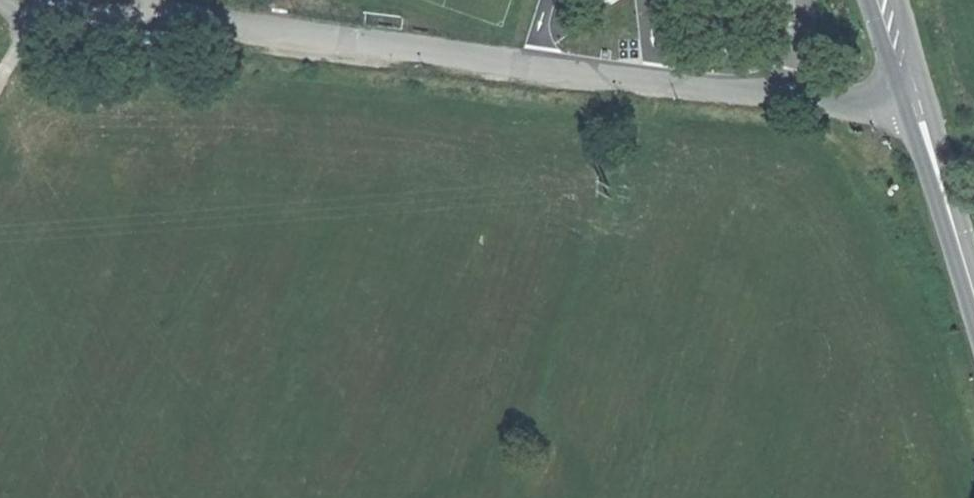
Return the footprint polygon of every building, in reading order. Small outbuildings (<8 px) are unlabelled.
[(746,9),(745,0),(731,0),(732,10),(746,9)]
